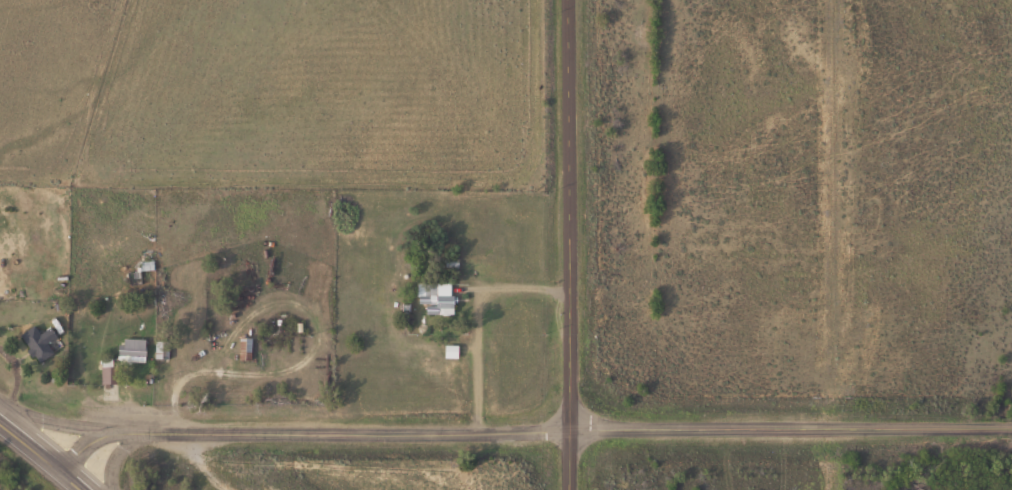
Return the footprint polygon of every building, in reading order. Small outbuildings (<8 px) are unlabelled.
[(423,282),(423,304),(460,304),(460,282),(423,282)] [(52,343),(62,335),(55,327),(45,335),(37,325),(23,336),(44,363),(58,352),(52,343)] [(244,360),(257,360),(257,337),(244,337),(244,360)] [(150,339),(122,339),(122,355),(150,355),(150,339)] [(160,359),(173,359),(173,341),(160,341),(160,359)]
